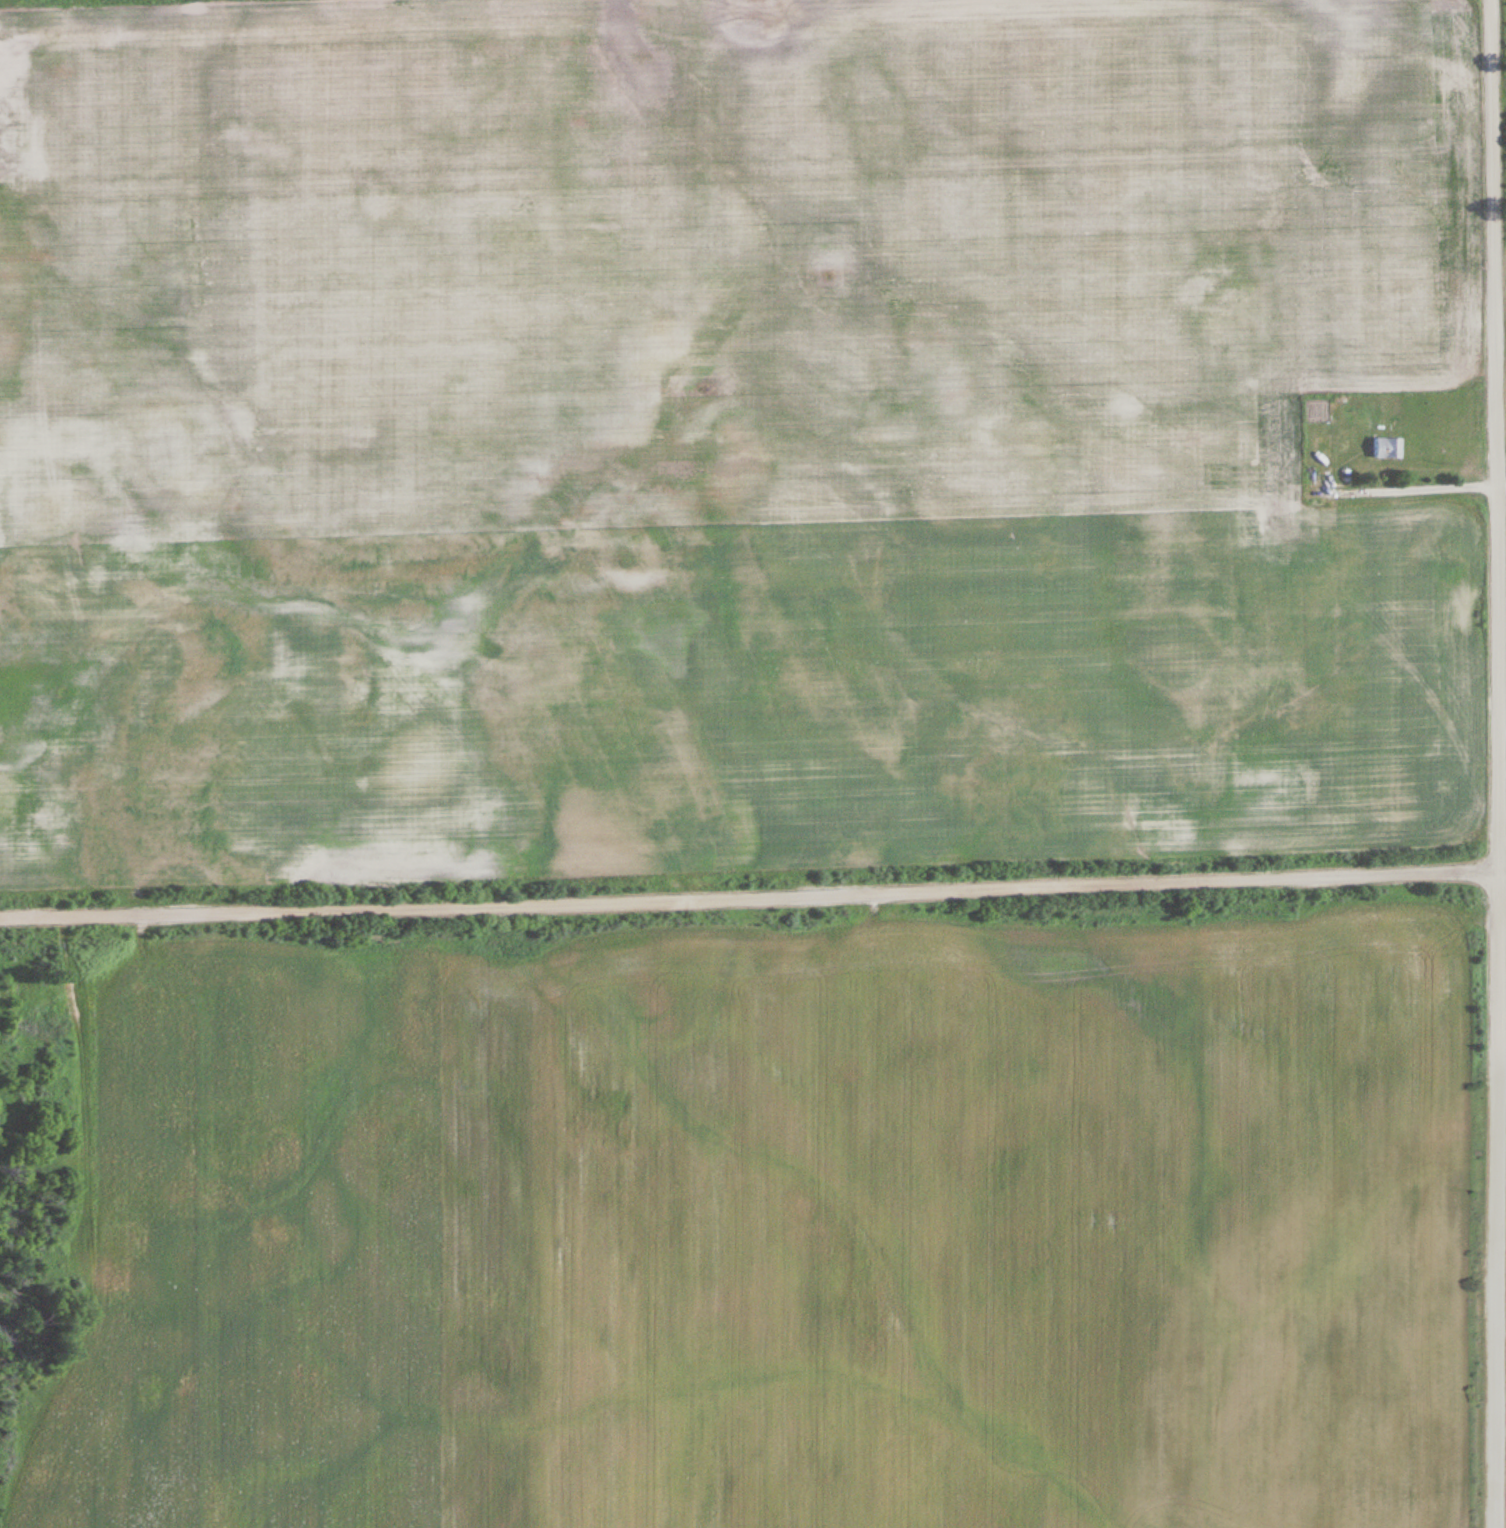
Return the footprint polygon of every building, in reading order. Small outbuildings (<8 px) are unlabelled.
[(1375,458),(1402,458),(1402,437),(1375,437),(1375,458)]
